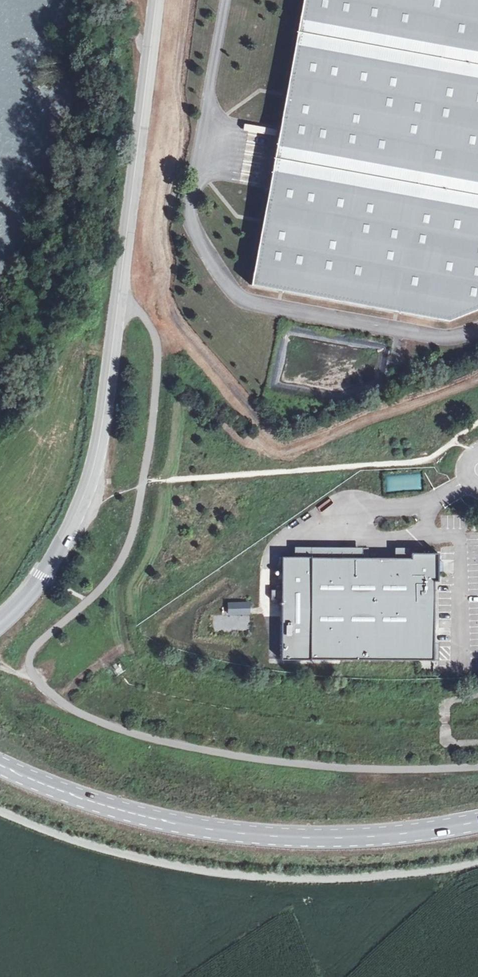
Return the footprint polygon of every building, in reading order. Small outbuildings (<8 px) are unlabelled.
[(278,133),(276,143),(274,153),(272,163),(270,172),(268,183),(250,285),(446,321),(477,308),(477,0),(302,0),(278,133)] [(438,561),(438,552),(410,552),(410,557),(281,556),(281,590),(271,590),(271,599),(281,600),(281,660),(433,660),(434,580),(438,580),(438,571),(438,561)] [(249,613),(249,603),(228,603),(228,614),(249,613)] [(419,660),(419,672),(432,672),(432,660),(419,660)]
